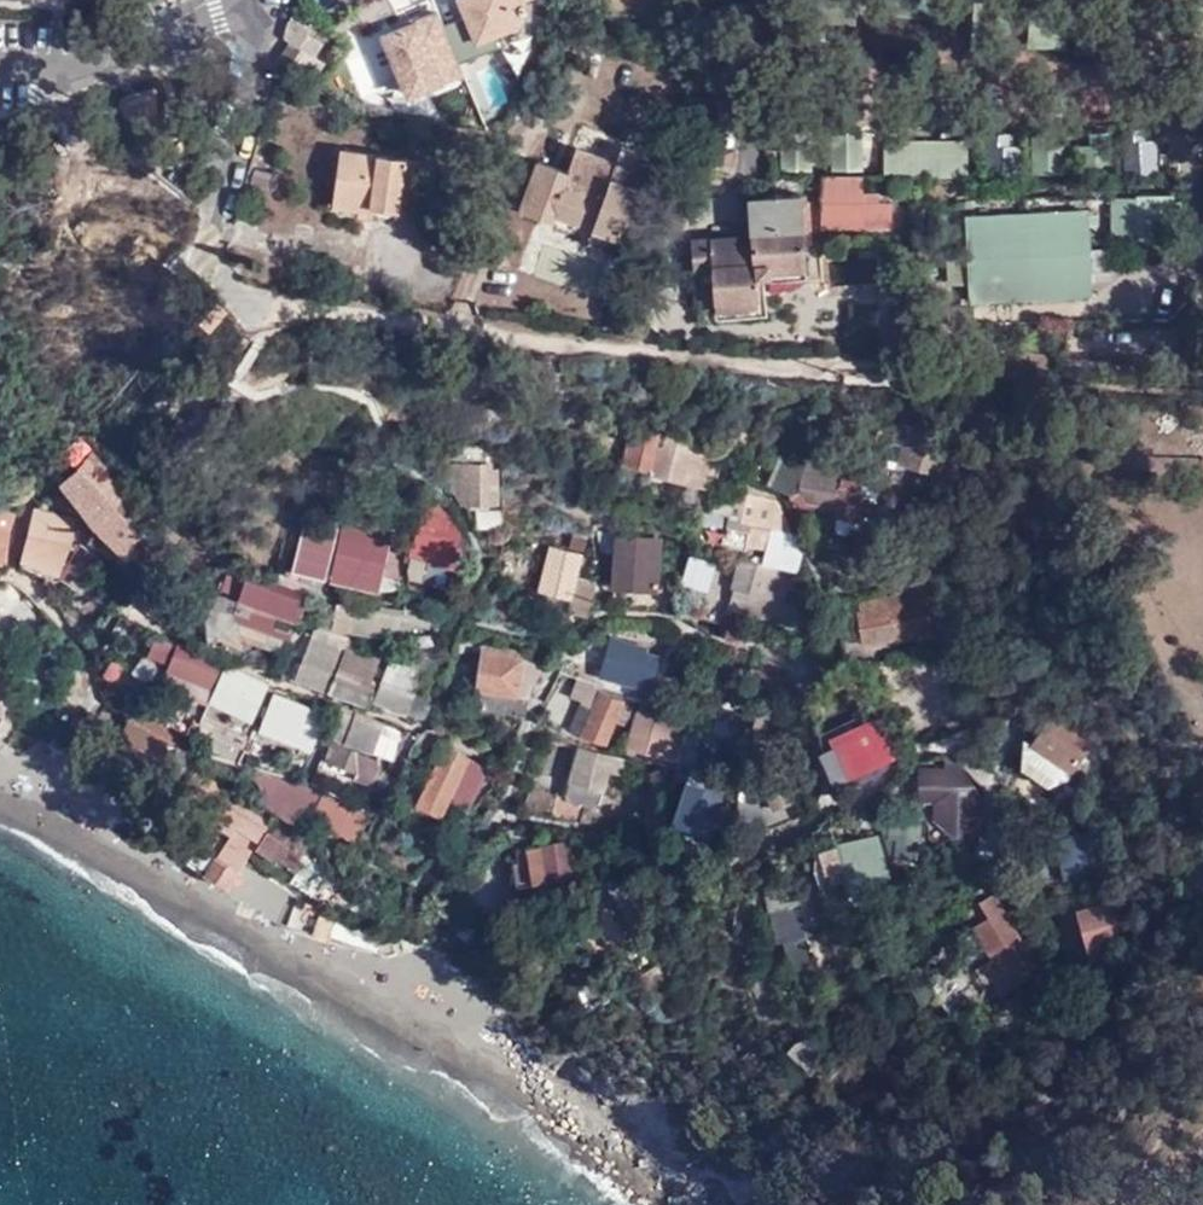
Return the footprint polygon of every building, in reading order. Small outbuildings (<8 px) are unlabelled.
[(390,0),(374,0),(355,12),(367,31),(398,11),(390,0)] [(468,17),(445,26),(460,63),(518,40),(532,0),(460,0),(468,17)] [(460,63),(445,26),(440,14),(385,37),(410,95),(464,72),(460,63)] [(286,35),(285,38),(322,59),(329,44),(316,36),(318,32),(291,15),(286,35)] [(282,56),(281,61),(313,80),(325,61),(322,59),(285,38),(282,56)] [(313,80),(317,92),(319,88),(332,67),(325,61),(313,80)] [(884,110),(884,125),(917,126),(916,110),(884,110)] [(883,174),(909,174),(966,174),(966,141),(883,141),(883,174)] [(556,214),(594,227),(620,237),(648,156),(621,146),(616,163),(575,149),(567,171),(538,162),(520,211),(545,221),(549,211),(556,214)] [(770,174),(772,146),(757,147),(757,174),(770,174)] [(694,147),(684,172),(734,178),(737,153),(694,147)] [(437,166),(342,150),(336,202),(431,213),(437,166)] [(876,198),(876,191),(876,174),(823,176),(824,227),(862,227),(862,224),(891,224),(891,198),(886,198),(876,198)] [(759,312),(757,263),(802,260),(797,194),(749,196),(750,233),(694,238),(696,318),(759,312)] [(969,263),(971,299),(1090,293),(1085,208),(967,216),(968,250),(960,250),(959,263),(969,263)] [(553,224),(556,214),(549,211),(545,221),(553,224)] [(620,237),(594,227),(589,244),(614,254),(620,237)] [(131,238),(157,255),(160,250),(134,233),(131,238)] [(72,370),(73,355),(67,351),(60,363),(72,370)] [(82,361),(73,355),(72,370),(74,371),(82,361)] [(655,468),(663,436),(664,433),(632,425),(625,461),(655,468)] [(895,464),(938,475),(946,441),(927,436),(909,432),(906,445),(902,444),(895,464)] [(722,451),(663,436),(655,468),(654,472),(682,480),(686,469),(715,477),(722,451)] [(946,441),(938,475),(944,477),(952,450),(954,444),(946,441)] [(769,484),(798,500),(804,467),(782,456),(769,484)] [(804,467),(798,500),(797,502),(836,509),(835,514),(862,521),(868,496),(840,489),(844,471),(805,464),(804,467)] [(464,503),(500,504),(500,471),(493,470),(493,466),(452,465),(452,483),(464,503)] [(83,469),(71,477),(84,485),(93,479),(83,469)] [(840,489),(868,496),(870,489),(844,471),(840,489)] [(96,524),(124,550),(129,545),(122,543),(108,532),(98,522),(88,509),(85,501),(83,490),(84,485),(71,477),(65,481),(96,524)] [(93,479),(84,485),(83,490),(85,501),(88,509),(98,522),(108,532),(122,543),(129,545),(135,546),(141,533),(134,526),(132,528),(131,526),(131,522),(105,495),(106,493),(93,479)] [(733,505),(740,507),(742,494),(735,493),(733,505)] [(746,545),(772,550),(774,538),(794,542),(777,501),(742,494),(740,507),(736,527),(730,526),(726,545),(746,549),(746,545)] [(423,511),(426,511),(452,518),(453,514),(443,500),(434,497),(427,496),(423,511)] [(451,504),(443,500),(453,514),(453,508),(451,504)] [(20,511),(0,509),(0,525),(13,528),(20,511)] [(38,510),(35,520),(57,525),(59,514),(38,510)] [(453,560),(461,525),(456,518),(452,518),(426,511),(419,538),(415,538),(413,551),(453,560)] [(35,520),(21,561),(59,576),(72,547),(79,520),(59,514),(57,525),(35,520)] [(295,566),(326,573),(338,529),(307,520),(295,566)] [(13,528),(0,525),(0,563),(5,564),(13,528)] [(333,577),(378,587),(390,536),(344,526),(333,577)] [(575,532),(571,551),(574,551),(586,554),(590,536),(575,532)] [(601,550),(615,552),(616,534),(598,533),(601,550)] [(616,534),(615,552),(612,585),(656,589),(660,539),(616,534)] [(774,538),(772,550),(769,565),(797,573),(798,543),(794,542),(774,538)] [(100,548),(111,555),(115,548),(104,542),(100,548)] [(129,545),(124,550),(130,556),(135,546),(129,545)] [(540,591),(572,598),(577,577),(579,566),(571,563),(574,551),(571,551),(551,545),(540,591)] [(577,577),(580,578),(586,554),(574,551),(571,563),(579,566),(577,577)] [(728,607),(769,618),(780,578),(781,570),(742,560),(728,607)] [(694,583),(708,586),(713,565),(699,561),(694,583)] [(901,585),(932,581),(930,561),(898,566),(901,585)] [(780,578),(790,582),(793,573),(781,570),(780,578)] [(297,620),(300,619),(309,595),(250,572),(236,609),(240,618),(289,636),(290,632),(297,620)] [(577,577),(572,598),(569,612),(590,616),(595,594),(599,582),(580,578),(577,577)] [(780,578),(769,618),(785,622),(790,603),(785,601),(790,582),(780,578)] [(896,631),(897,638),(931,632),(924,589),(904,592),(911,629),(896,631)] [(863,644),(897,638),(896,631),(911,629),(904,592),(884,596),(886,605),(858,610),(863,644)] [(856,601),(858,610),(886,605),(884,596),(856,601)] [(293,637),(300,619),(297,620),(290,632),(289,636),(293,637)] [(308,626),(305,628),(308,629),(306,633),(313,635),(304,658),(331,669),(341,645),(344,647),(348,636),(320,625),(315,623),(308,626)] [(653,647),(668,651),(673,637),(658,632),(653,647)] [(331,688),(366,702),(373,685),(367,683),(380,648),(359,640),(356,644),(349,642),(331,688)] [(603,674),(649,691),(660,662),(647,656),(649,652),(617,640),(603,674)] [(203,699),(211,701),(214,692),(208,689),(221,661),(181,643),(166,682),(203,699)] [(477,689),(482,690),(527,696),(528,693),(544,664),(525,656),(525,652),(483,647),(477,689)] [(422,678),(428,681),(435,663),(415,659),(394,650),(375,700),(408,713),(422,678)] [(331,669),(304,658),(298,674),(325,684),(331,669)] [(257,680),(270,685),(271,684),(229,664),(228,665),(257,680)] [(253,721),(270,685),(257,680),(228,665),(214,692),(211,701),(207,712),(247,729),(251,721),(253,721)] [(13,688),(22,687),(22,680),(13,673),(12,680),(13,688)] [(570,697),(581,701),(588,684),(577,679),(570,697)] [(138,692),(146,697),(152,689),(144,683),(138,692)] [(570,727),(582,732),(600,689),(588,684),(581,701),(570,727)] [(600,689),(582,732),(607,743),(617,721),(620,713),(626,700),(600,689)] [(527,696),(482,690),(480,707),(522,713),(527,696)] [(276,692),(261,726),(267,728),(279,693),(276,692)] [(267,728),(261,726),(260,728),(312,750),(327,714),(279,693),(267,728)] [(629,716),(635,703),(626,700),(620,713),(629,716)] [(620,713),(617,721),(632,727),(640,706),(635,703),(629,716),(620,713)] [(58,723),(61,725),(68,709),(60,705),(54,719),(58,723)] [(343,705),(342,708),(369,715),(343,705)] [(369,715),(342,708),(331,737),(375,751),(381,733),(387,735),(391,723),(369,715)] [(665,708),(661,719),(688,728),(691,718),(665,708)] [(688,728),(661,719),(639,711),(628,746),(677,763),(688,728)] [(1054,711),(1042,728),(1038,741),(1067,751),(1066,756),(1073,759),(1084,729),(1061,713),(1054,711)] [(170,749),(173,745),(178,735),(137,712),(128,725),(170,749)] [(876,716),(832,736),(843,759),(829,766),(837,783),(895,757),(876,716)] [(122,735),(165,759),(170,749),(128,725),(122,735)] [(1042,728),(1033,742),(1075,773),(1097,738),(1084,729),(1073,759),(1066,756),(1067,751),(1038,741),(1042,728)] [(1075,773),(1033,742),(1024,737),(1021,768),(1048,787),(1069,779),(1075,773)] [(358,778),(373,783),(380,766),(380,760),(337,742),(330,761),(360,773),(358,778)] [(163,761),(181,771),(191,755),(173,745),(170,749),(165,759),(163,761)] [(447,748),(443,757),(448,760),(452,755),(465,761),(462,767),(464,768),(466,769),(471,759),(447,748)] [(578,749),(570,780),(604,789),(609,772),(625,776),(629,763),(578,749)] [(419,804),(444,817),(447,809),(461,816),(465,807),(473,790),(459,784),(458,783),(464,768),(462,767),(465,761),(452,755),(448,760),(443,757),(419,804)] [(373,783),(387,789),(391,771),(380,766),(373,783)] [(458,783),(459,784),(466,769),(464,768),(458,783)] [(957,824),(958,835),(973,835),(973,799),(970,783),(958,770),(916,769),(916,800),(933,799),(933,810),(953,806),(952,798),(963,795),(968,822),(957,824)] [(216,821),(233,832),(238,825),(251,805),(200,770),(185,792),(219,814),(216,821)] [(785,774),(790,790),(791,793),(804,787),(798,770),(785,774)] [(718,772),(713,787),(725,791),(730,776),(718,772)] [(764,782),(771,799),(790,790),(785,774),(764,782)] [(673,822),(692,828),(695,817),(714,823),(725,791),(713,787),(686,779),(673,822)] [(604,789),(570,780),(566,795),(599,806),(604,789)] [(263,791),(268,799),(274,790),(267,786),(263,791)] [(790,790),(771,799),(775,809),(795,801),(791,793),(790,790)] [(950,835),(958,835),(957,824),(968,822),(963,795),(952,798),(953,806),(933,810),(933,818),(950,835)] [(323,824),(357,840),(369,814),(334,798),(323,824)] [(260,840),(273,819),(251,805),(238,825),(260,840)] [(470,809),(467,809),(465,807),(461,816),(447,809),(444,817),(442,822),(460,830),(470,809)] [(616,832),(635,837),(640,818),(632,816),(629,826),(618,823),(616,832)] [(695,817),(692,828),(694,829),(695,828),(710,833),(714,823),(695,817)] [(917,852),(914,845),(912,846),(911,835),(905,819),(889,825),(901,857),(917,852)] [(258,848),(276,862),(279,857),(295,868),(310,845),(274,821),(258,848)] [(228,840),(250,854),(252,852),(260,840),(238,825),(233,832),(228,840)] [(1055,839),(1055,847),(1058,857),(1077,853),(1081,870),(1109,863),(1100,828),(1055,839)] [(203,874),(227,892),(250,854),(228,840),(226,842),(207,831),(197,848),(215,859),(203,874)] [(539,846),(545,882),(575,877),(569,842),(539,846)] [(536,883),(545,882),(539,846),(531,848),(536,883)] [(186,862),(203,874),(215,859),(197,848),(186,862)] [(291,881),(313,894),(323,877),(303,865),(291,881)] [(599,926),(638,908),(638,907),(632,898),(615,889),(601,881),(584,893),(584,904),(599,926)] [(815,934),(806,896),(769,905),(779,942),(793,939),(803,973),(818,969),(810,936),(815,934)] [(1075,910),(1081,931),(1096,926),(1101,947),(1125,941),(1114,899),(1075,910)] [(641,913),(638,908),(599,926),(604,934),(623,922),(631,917),(641,913)] [(981,935),(985,947),(988,945),(994,958),(989,961),(1001,983),(1032,966),(1028,958),(1024,957),(1024,951),(1001,908),(970,925),(977,938),(981,935)] [(331,935),(334,936),(341,915),(338,914),(331,935)] [(628,928),(623,922),(604,934),(608,940),(628,928)] [(1096,926),(1081,931),(1089,960),(1104,956),(1101,947),(1096,926)] [(977,938),(982,948),(985,947),(981,935),(977,938)] [(985,947),(987,953),(986,954),(989,961),(994,958),(988,945),(985,947)]
